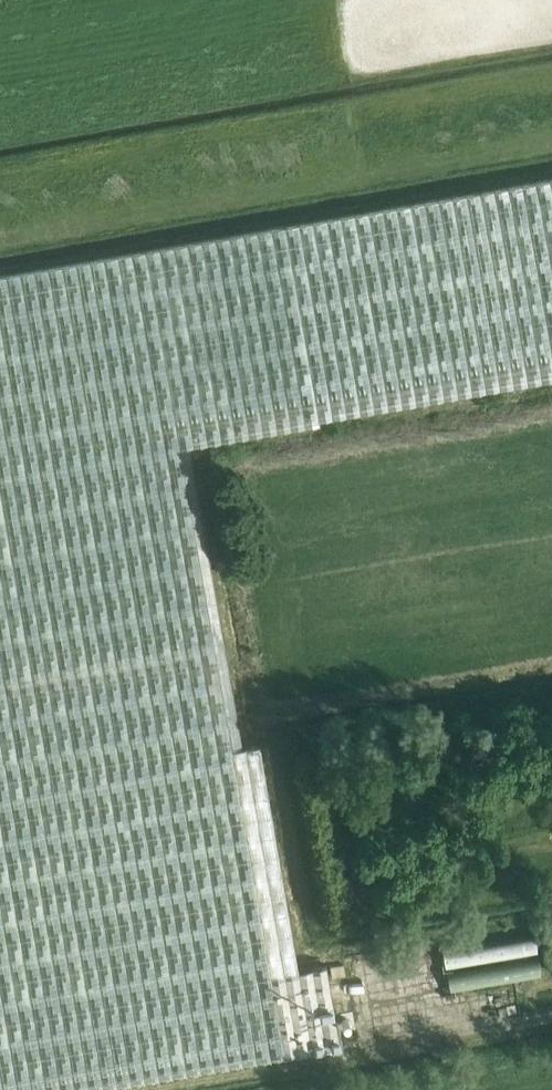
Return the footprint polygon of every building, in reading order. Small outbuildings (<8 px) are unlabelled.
[(0,279),(0,1089),(106,1089),(347,1046),(332,966),(304,971),(263,744),(246,747),(191,445),(319,422),(319,419),(551,378),(551,179),(0,279)] [(534,936),(439,953),(442,970),(445,990),(541,974),(534,936)] [(349,965),(336,968),(338,978),(351,976),(349,965)]
